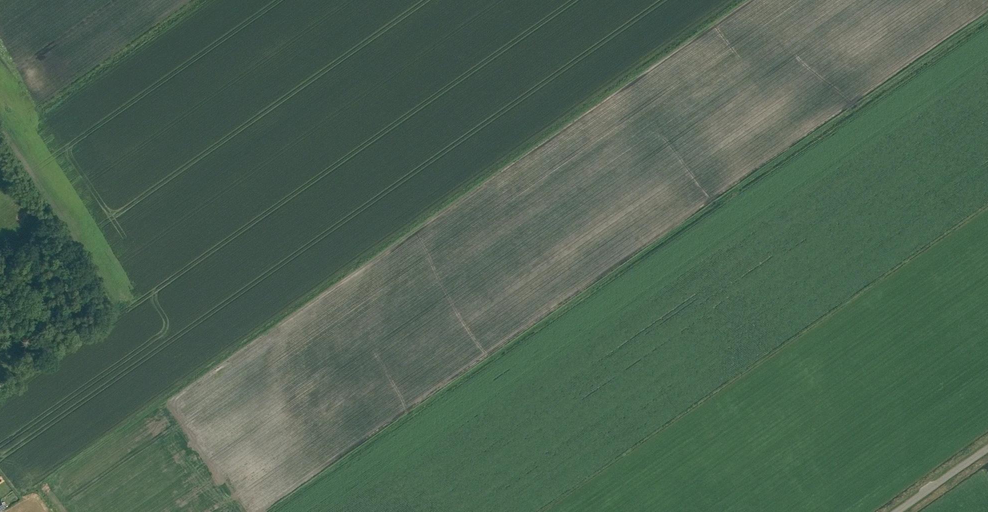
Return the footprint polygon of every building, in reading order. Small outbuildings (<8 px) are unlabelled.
[(9,508),(4,501),(0,503),(0,511),(3,511),(9,508)]
